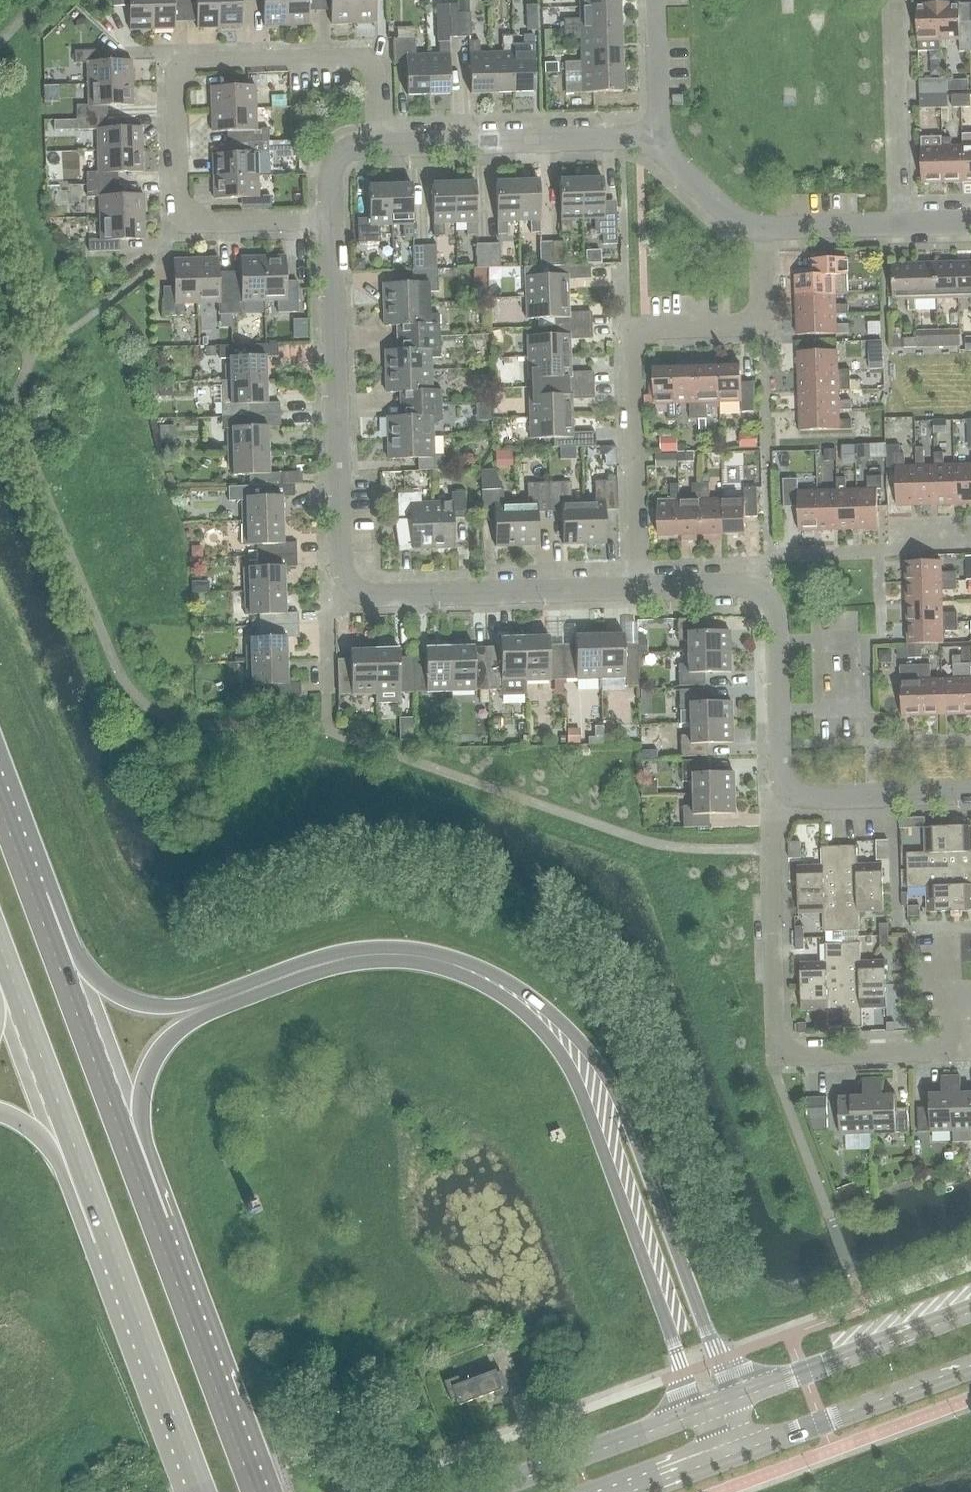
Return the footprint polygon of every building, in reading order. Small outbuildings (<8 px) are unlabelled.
[(151,0),(129,0),(130,30),(152,29),(151,0)] [(152,29),(175,29),(174,2),(185,2),(185,0),(152,0),(152,29)] [(196,1),(197,28),(220,27),(219,0),(185,0),(185,2),(196,1)] [(220,27),(242,27),(241,0),(219,0),(220,27)] [(264,26),(287,25),(286,0),(263,0),(264,26)] [(287,25),(309,25),(309,0),(286,0),(287,25)] [(331,24),(354,23),(353,0),(331,0),(331,24)] [(354,23),(376,23),(376,0),(353,0),(354,23)] [(458,4),(458,13),(470,13),(470,0),(458,0),(458,4)] [(938,4),(939,40),(960,39),(960,51),(970,51),(969,23),(960,23),(959,3),(938,4)] [(450,94),(449,42),(449,37),(459,37),(458,13),(458,4),(457,5),(436,5),(437,43),(439,43),(439,55),(427,55),(429,95),(450,94)] [(939,51),(939,40),(938,4),(917,5),(918,51),(939,51)] [(563,19),(564,29),(620,27),(620,6),(580,7),(580,19),(563,19)] [(458,13),(459,37),(471,37),(470,13),(458,13)] [(537,18),(527,18),(527,31),(538,30),(537,18)] [(77,21),(76,26),(78,30),(83,32),(87,30),(89,25),(87,21),(82,19),(77,21)] [(581,38),(581,50),(621,48),(620,27),(564,29),(564,39),(581,38)] [(491,53),(492,93),(513,92),(512,52),(513,52),(512,44),(512,35),(502,36),(502,53),(491,53)] [(523,44),(512,44),(513,52),(512,52),(513,92),(535,92),(534,35),(523,35),(523,44)] [(407,96),(429,95),(427,55),(415,55),(415,38),(393,39),(394,63),(406,63),(407,96)] [(492,93),(491,53),(480,53),(479,41),(469,41),(470,94),(492,93)] [(565,72),(582,71),(622,70),(621,48),(581,50),(581,61),(565,62),(565,72)] [(131,60),(104,61),(104,50),(75,51),(75,64),(82,63),(87,63),(88,84),(132,83),(131,60)] [(554,63),(544,63),(545,72),(557,72),(557,62),(554,63)] [(622,92),(622,70),(582,71),(582,82),(565,83),(565,93),(622,92)] [(919,79),(919,92),(947,91),(947,79),(919,79)] [(968,79),(958,80),(959,90),(968,90),(968,79)] [(88,104),(76,105),(77,117),(77,118),(107,117),(107,106),(133,105),(132,83),(88,84),(88,104)] [(211,87),(211,109),(256,108),(255,85),(211,87)] [(948,95),(920,96),(920,108),(948,107),(948,95)] [(961,107),(961,95),(952,95),(952,107),(961,107)] [(970,95),(961,95),(961,107),(970,107),(970,95)] [(673,106),(683,106),(683,96),(673,96),(673,106)] [(76,103),(63,104),(63,117),(77,117),(76,105),(76,103)] [(256,108),(211,109),(212,132),(239,131),(239,142),(261,141),(269,141),(268,128),(260,129),(261,130),(256,130),(256,108)] [(87,138),(97,138),(98,151),(142,149),(141,127),(107,128),(107,117),(77,118),(77,120),(77,130),(87,129),(87,138)] [(77,130),(77,120),(69,120),(69,130),(77,130)] [(942,138),(943,182),(964,182),(963,146),(952,146),(951,137),(942,138)] [(922,183),(943,182),(942,138),(933,138),(933,147),(921,147),(922,183)] [(239,153),(213,154),(213,176),(258,175),(258,174),(270,173),(269,153),(269,144),(269,141),(261,141),(239,142),(239,153)] [(970,181),(970,146),(963,146),(964,182),(970,181)] [(98,151),(98,171),(86,172),(87,185),(118,184),(117,173),(143,172),(142,149),(98,151)] [(258,175),(213,176),(214,199),(259,197),(258,175)] [(561,233),(571,232),(571,220),(582,219),(581,179),(559,180),(561,233)] [(617,244),(617,235),(616,211),(604,212),(603,179),(581,179),(582,219),(594,219),(595,236),(602,236),(602,244),(617,244)] [(507,221),(519,221),(518,181),(496,182),(497,234),(508,234),(507,221)] [(539,181),(518,181),(519,221),(530,221),(531,233),(541,233),(539,181)] [(454,183),(455,223),(467,223),(467,235),(477,235),(476,182),(454,183)] [(444,223),(455,223),(454,183),(432,184),(434,236),(444,236),(444,223)] [(87,197),(99,196),(100,218),(144,217),(143,194),(118,195),(118,184),(87,185),(87,197)] [(412,184),(391,185),(392,225),(403,225),(403,237),(414,237),(412,184)] [(380,225),(392,225),(391,185),(369,186),(370,218),(358,219),(358,243),(380,242),(380,225)] [(271,208),(271,195),(263,196),(263,208),(271,208)] [(119,251),(119,240),(145,239),(144,217),(100,218),(100,231),(88,231),(89,252),(119,251)] [(540,266),(552,266),(551,242),(539,242),(540,266)] [(552,266),(564,265),(563,242),(551,242),(552,266)] [(477,268),(488,268),(488,244),(476,244),(477,268)] [(488,244),(488,268),(500,268),(499,244),(488,244)] [(436,245),(424,246),(425,270),(437,269),(436,245)] [(425,270),(424,246),(412,246),(413,270),(425,270)] [(243,301),(264,301),(263,256),(240,257),(241,281),(230,281),(231,314),(244,313),(243,301)] [(264,301),(277,300),(278,312),(298,311),(297,281),(286,281),(286,256),(263,256),(264,301)] [(174,286),(163,287),(164,316),(184,315),(184,303),(197,303),(196,258),(173,259),(174,286)] [(196,258),(197,303),(218,302),(219,314),(231,314),(230,281),(219,282),(219,258),(196,258)] [(810,275),(795,275),(795,295),(835,294),(847,294),(846,258),(809,259),(810,275)] [(361,260),(355,260),(355,270),(365,270),(365,264),(361,260)] [(957,263),(958,298),(970,297),(970,262),(957,263)] [(936,263),(914,264),(915,299),(916,299),(937,298),(936,263)] [(957,263),(936,263),(937,298),(958,298),(957,263)] [(893,299),(908,299),(909,311),(916,311),(916,299),(915,299),(914,264),(892,265),(893,299)] [(590,265),(564,265),(552,266),(540,266),(525,267),(525,276),(526,298),(568,296),(568,279),(590,279),(590,265)] [(429,303),(429,292),(438,292),(438,283),(438,269),(412,270),(412,282),(383,283),(384,305),(429,303)] [(487,286),(475,287),(475,296),(487,295),(487,286)] [(795,295),(796,315),(836,314),(848,314),(848,305),(836,305),(835,294),(795,295)] [(538,327),(554,327),(592,325),(591,312),(569,313),(568,296),(526,298),(527,319),(538,319),(538,327)] [(429,303),(384,305),(384,326),(395,325),(395,337),(414,337),(440,336),(439,314),(430,314),(429,303)] [(836,314),(796,315),(797,335),(849,333),(848,324),(836,324),(836,314)] [(308,320),(296,320),(296,332),(308,332),(308,320)] [(527,336),(528,357),(570,356),(570,339),(592,339),(592,325),(554,327),(555,335),(527,336)] [(960,337),(960,330),(937,331),(938,348),(960,347),(960,346),(960,337)] [(917,348),(938,348),(937,331),(916,331),(917,339),(917,347),(917,348)] [(902,334),(892,334),(892,348),(892,349),(902,348),(902,334)] [(385,350),(386,371),(431,370),(431,358),(440,358),(440,336),(414,337),(395,337),(396,350),(385,350)] [(904,348),(917,347),(917,339),(904,339),(904,348)] [(220,358),(229,358),(230,358),(230,364),(226,365),(226,380),(225,380),(225,381),(266,380),(265,357),(279,356),(278,344),(219,346),(220,358)] [(215,356),(215,346),(205,347),(206,357),(215,356)] [(797,351),(798,372),(837,370),(837,350),(797,351)] [(556,387),(594,385),(593,372),(571,372),(570,356),(528,357),(528,379),(531,379),(531,387),(556,387)] [(883,356),(869,357),(869,369),(883,369),(883,356)] [(676,368),(677,404),(690,403),(690,419),(699,419),(697,362),(682,363),(682,368),(676,368)] [(707,403),(720,402),(719,367),(712,367),(712,362),(697,362),(699,419),(707,419),(707,403)] [(719,367),(720,402),(742,402),(742,412),(755,412),(754,382),(741,383),(741,366),(719,367)] [(676,368),(670,368),(653,368),(654,385),(651,388),(650,388),(650,395),(650,396),(654,396),(655,404),(668,404),(669,420),(677,420),(677,404),(676,368)] [(431,370),(386,371),(386,392),(399,392),(399,404),(416,403),(442,403),(441,390),(432,390),(431,370)] [(798,372),(798,391),(838,390),(838,391),(850,390),(850,381),(850,370),(837,370),(798,372)] [(221,403),(221,416),(281,414),(280,403),(267,403),(266,380),(225,381),(226,381),(227,397),(231,397),(232,403),(221,403)] [(861,380),(850,381),(850,390),(861,390),(861,380)] [(171,383),(159,383),(159,396),(166,396),(172,389),(171,383)] [(531,387),(532,396),(529,396),(530,417),(572,416),(571,399),(594,399),(594,385),(556,387),(531,387)] [(798,391),(799,411),(839,410),(851,410),(851,400),(838,401),(838,391),(838,390),(798,391)] [(650,395),(645,395),(645,405),(655,404),(654,396),(650,396),(650,395)] [(387,416),(388,438),(433,436),(432,416),(442,416),(442,403),(416,403),(399,404),(400,416),(387,416)] [(839,410),(799,411),(800,431),(852,429),(851,420),(839,420),(839,410)] [(227,451),(268,450),(268,427),(281,427),(281,414),(221,416),(222,429),(232,429),(233,435),(228,435),(229,451),(227,451)] [(553,438),(553,447),(595,446),(595,432),(572,433),(572,416),(530,417),(530,439),(553,438)] [(707,419),(699,419),(699,430),(707,430),(707,419)] [(946,421),(934,421),(934,432),(946,431),(946,421)] [(176,426),(160,427),(160,444),(176,444),(176,426)] [(757,432),(740,433),(741,449),(757,448),(757,432)] [(434,457),(433,436),(388,438),(388,459),(418,458),(418,470),(444,470),(443,456),(434,457)] [(677,436),(661,437),(661,453),(678,453),(677,436)] [(855,445),(841,446),(841,456),(855,455),(855,445)] [(870,445),(857,445),(857,457),(870,456),(870,445)] [(900,445),(887,446),(887,468),(895,468),(895,454),(900,454),(900,445)] [(835,449),(824,450),(824,459),(835,459),(835,449)] [(262,486),(295,485),(295,484),(283,485),(282,473),(269,473),(268,450),(227,451),(227,452),(229,452),(229,467),(234,467),(234,474),(233,474),(249,474),(250,486),(262,486)] [(679,452),(679,462),(695,462),(695,452),(679,452)] [(915,453),(916,466),(915,466),(916,505),(936,505),(935,465),(934,465),(925,466),(924,453),(915,453)] [(936,505),(956,504),(954,465),(943,465),(943,453),(934,453),(934,465),(935,465),(936,505)] [(677,454),(656,454),(656,468),(677,467),(677,454)] [(749,455),(750,483),(764,483),(763,454),(749,455)] [(904,454),(900,454),(895,454),(895,468),(896,506),(916,505),(915,466),(904,466),(904,454)] [(965,463),(965,465),(954,465),(956,504),(970,504),(970,463),(965,463)] [(480,470),(481,490),(482,514),(494,514),(495,547),(517,546),(516,504),(504,505),(503,489),(500,489),(500,483),(494,469),(480,470)] [(877,489),(882,489),(882,476),(867,477),(867,489),(857,489),(858,529),(878,529),(877,489)] [(837,490),(838,530),(858,529),(857,489),(846,490),(846,478),(836,478),(837,490)] [(818,491),(797,491),(797,479),(782,479),(783,507),(797,507),(799,531),(819,530),(818,491)] [(595,501),(583,501),(584,544),(606,543),(605,510),(617,509),(617,480),(594,481),(595,501)] [(571,482),(549,483),(549,512),(562,511),(563,544),(584,544),(583,501),(571,502),(571,482)] [(549,512),(549,483),(527,483),(528,503),(516,504),(517,546),(538,545),(537,512),(549,512)] [(680,500),(681,536),(687,536),(687,540),(703,540),(701,483),(692,484),(693,500),(680,500)] [(718,535),(724,535),(723,499),(710,499),(709,483),(701,483),(703,540),(718,540),(718,535)] [(659,537),(681,536),(680,500),(679,484),(670,484),(671,500),(657,501),(658,510),(654,510),(654,517),(655,517),(658,520),(659,537)] [(242,521),(283,520),(283,497),(295,496),(295,485),(262,486),(262,497),(246,497),(246,499),(247,499),(247,505),(242,505),(243,521),(242,521)] [(723,499),(724,535),(746,534),(745,517),(758,517),(757,488),(744,488),(745,498),(723,499)] [(819,530),(838,530),(837,490),(818,491),(819,530)] [(451,502),(431,503),(432,548),(454,548),(453,518),(465,518),(465,492),(451,493),(451,502)] [(397,494),(399,543),(399,547),(411,546),(411,549),(432,548),(431,503),(421,503),(421,493),(397,494)] [(257,551),(257,556),(297,555),(296,542),(284,543),(283,520),(242,521),(242,522),(243,522),(243,537),(248,537),(248,543),(247,543),(247,544),(257,544),(257,551)] [(202,556),(202,552),(197,547),(193,547),(193,556),(200,556),(202,556)] [(244,592),(245,592),(286,590),(285,567),(297,567),(297,555),(257,556),(257,561),(258,567),(248,568),(248,569),(249,569),(249,575),(245,575),(245,591),(244,591),(244,592)] [(915,561),(905,562),(906,583),(956,581),(956,572),(941,572),(941,561),(934,561),(915,561)] [(201,581),(192,581),(192,591),(201,591),(210,591),(210,581),(201,581)] [(906,583),(906,603),(942,602),(942,591),(957,590),(956,581),(906,583)] [(286,590),(245,592),(245,607),(250,607),(250,613),(249,613),(249,615),(259,614),(259,626),(299,625),(299,613),(286,613),(286,590)] [(906,603),(907,623),(958,622),(957,613),(942,613),(942,602),(906,603)] [(703,630),(703,620),(703,618),(677,619),(678,640),(687,640),(687,652),(730,651),(729,630),(703,630)] [(921,644),(943,643),(943,631),(958,631),(958,622),(907,623),(908,644),(921,644)] [(299,625),(259,626),(260,638),(250,638),(250,639),(251,639),(251,645),(247,645),(247,661),(246,661),(246,662),(288,660),(287,638),(299,637),(299,625)] [(639,685),(638,654),(637,643),(624,643),(624,633),(599,634),(601,680),(624,679),(624,686),(639,685)] [(601,680),(599,634),(575,635),(575,644),(562,645),(563,680),(577,679),(577,680),(601,680)] [(500,647),(487,647),(488,690),(499,690),(499,696),(524,695),(524,692),(526,692),(526,682),(524,636),(500,637),(500,647)] [(549,636),(524,636),(526,682),(550,681),(550,680),(563,680),(562,645),(549,645),(549,636)] [(908,644),(897,645),(897,659),(908,659),(908,644)] [(921,644),(908,644),(908,659),(922,659),(921,644)] [(449,647),(451,692),(475,691),(475,690),(488,690),(487,647),(474,647),(474,646),(449,647)] [(426,693),(451,692),(449,647),(425,647),(425,657),(412,657),(413,692),(426,692),(426,693)] [(374,649),(376,695),(376,703),(401,702),(400,694),(400,693),(413,692),(412,657),(399,658),(399,648),(374,649)] [(376,695),(374,649),(350,649),(350,659),(337,660),(338,695),(351,694),(351,695),(376,695)] [(679,686),(705,685),(704,672),(730,672),(730,651),(687,652),(688,664),(678,664),(679,686)] [(961,655),(953,655),(953,664),(962,664),(961,655)] [(970,655),(962,655),(962,664),(970,663),(970,655)] [(288,660),(246,662),(247,662),(248,678),(252,677),(252,684),(251,684),(251,685),(268,684),(268,696),(301,695),(301,683),(288,683),(288,660)] [(970,667),(970,663),(962,664),(963,714),(970,714),(970,667)] [(962,664),(953,664),(953,679),(942,679),(943,715),(963,714),(962,664)] [(900,666),(901,680),(902,716),(923,716),(921,665),(900,666)] [(931,679),(930,665),(921,665),(923,716),(943,715),(942,679),(931,679)] [(650,689),(641,690),(641,698),(650,697),(650,689)] [(705,701),(705,699),(705,689),(679,689),(680,711),(689,711),(689,723),(732,721),(731,700),(705,701)] [(414,722),(400,718),(401,739),(414,739),(414,722)] [(706,743),(732,742),(732,721),(689,723),(690,734),(680,735),(681,756),(707,756),(706,743)] [(577,729),(567,729),(567,743),(578,743),(577,729)] [(658,750),(642,750),(642,758),(658,758),(658,750)] [(691,782),(692,793),(734,792),(733,771),(707,772),(707,759),(681,760),(682,782),(691,782)] [(657,781),(642,781),(642,794),(658,794),(657,781)] [(683,827),(709,826),(708,814),(734,813),(734,792),(692,793),(692,805),(682,805),(683,827)] [(916,818),(900,819),(900,829),(916,828),(916,818)] [(950,869),(970,868),(970,826),(948,827),(950,869)] [(907,870),(950,869),(948,827),(925,827),(926,852),(907,853),(907,870)] [(884,840),(876,840),(876,861),(888,861),(889,861),(888,840),(884,840)] [(801,858),(801,842),(789,843),(789,858),(801,858)] [(798,890),(840,889),(839,846),(821,847),(822,866),(797,867),(798,890)] [(839,846),(840,889),(883,887),(882,864),(858,865),(857,846),(839,846)] [(950,869),(951,911),(970,911),(970,868),(950,869)] [(951,911),(950,869),(907,870),(908,888),(927,887),(928,912),(951,911)] [(883,887),(840,889),(842,931),(858,930),(860,930),(859,911),(884,910),(883,887)] [(842,931),(840,889),(798,890),(799,913),(823,912),(824,932),(826,932),(842,931)] [(909,917),(918,917),(918,908),(908,908),(909,917)] [(880,936),(888,936),(888,924),(880,924),(880,936)] [(795,927),(795,938),(804,938),(804,927),(795,927)] [(889,947),(888,936),(880,936),(880,948),(889,947)] [(804,938),(795,938),(796,950),(804,950),(804,938)] [(842,943),(843,985),(886,984),(885,961),(860,962),(860,942),(858,942),(842,943)] [(801,987),(843,985),(842,943),(826,944),(824,944),(825,963),(800,964),(801,987)] [(886,984),(843,985),(844,1028),(862,1027),(862,1008),(886,1007),(886,984)] [(844,1028),(843,985),(801,987),(802,1010),(815,1009),(815,1021),(821,1026),(827,1026),(827,1028),(844,1028)] [(887,1023),(887,1031),(895,1030),(895,1023),(887,1023)] [(952,1131),(954,1131),(954,1143),(970,1142),(970,1093),(961,1093),(960,1076),(951,1077),(952,1131)] [(918,1132),(952,1131),(951,1077),(941,1077),(942,1094),(929,1094),(930,1107),(918,1108),(918,1132)] [(840,1134),(874,1133),(872,1079),(863,1079),(863,1096),(851,1096),(851,1097),(839,1097),(840,1134)] [(872,1079),(874,1133),(908,1132),(907,1108),(895,1108),(895,1095),(882,1095),(882,1079),(872,1079)] [(807,1119),(812,1132),(828,1132),(827,1097),(806,1097),(807,1119)] [(855,1183),(836,1190),(845,1215),(863,1208),(855,1183)] [(493,1392),(495,1396),(495,1397),(504,1394),(505,1393),(506,1392),(506,1391),(507,1390),(507,1389),(507,1388),(506,1387),(500,1371),(495,1372),(494,1370),(458,1383),(456,1378),(458,1377),(457,1376),(444,1381),(451,1400),(456,1398),(458,1405),(493,1392)]
